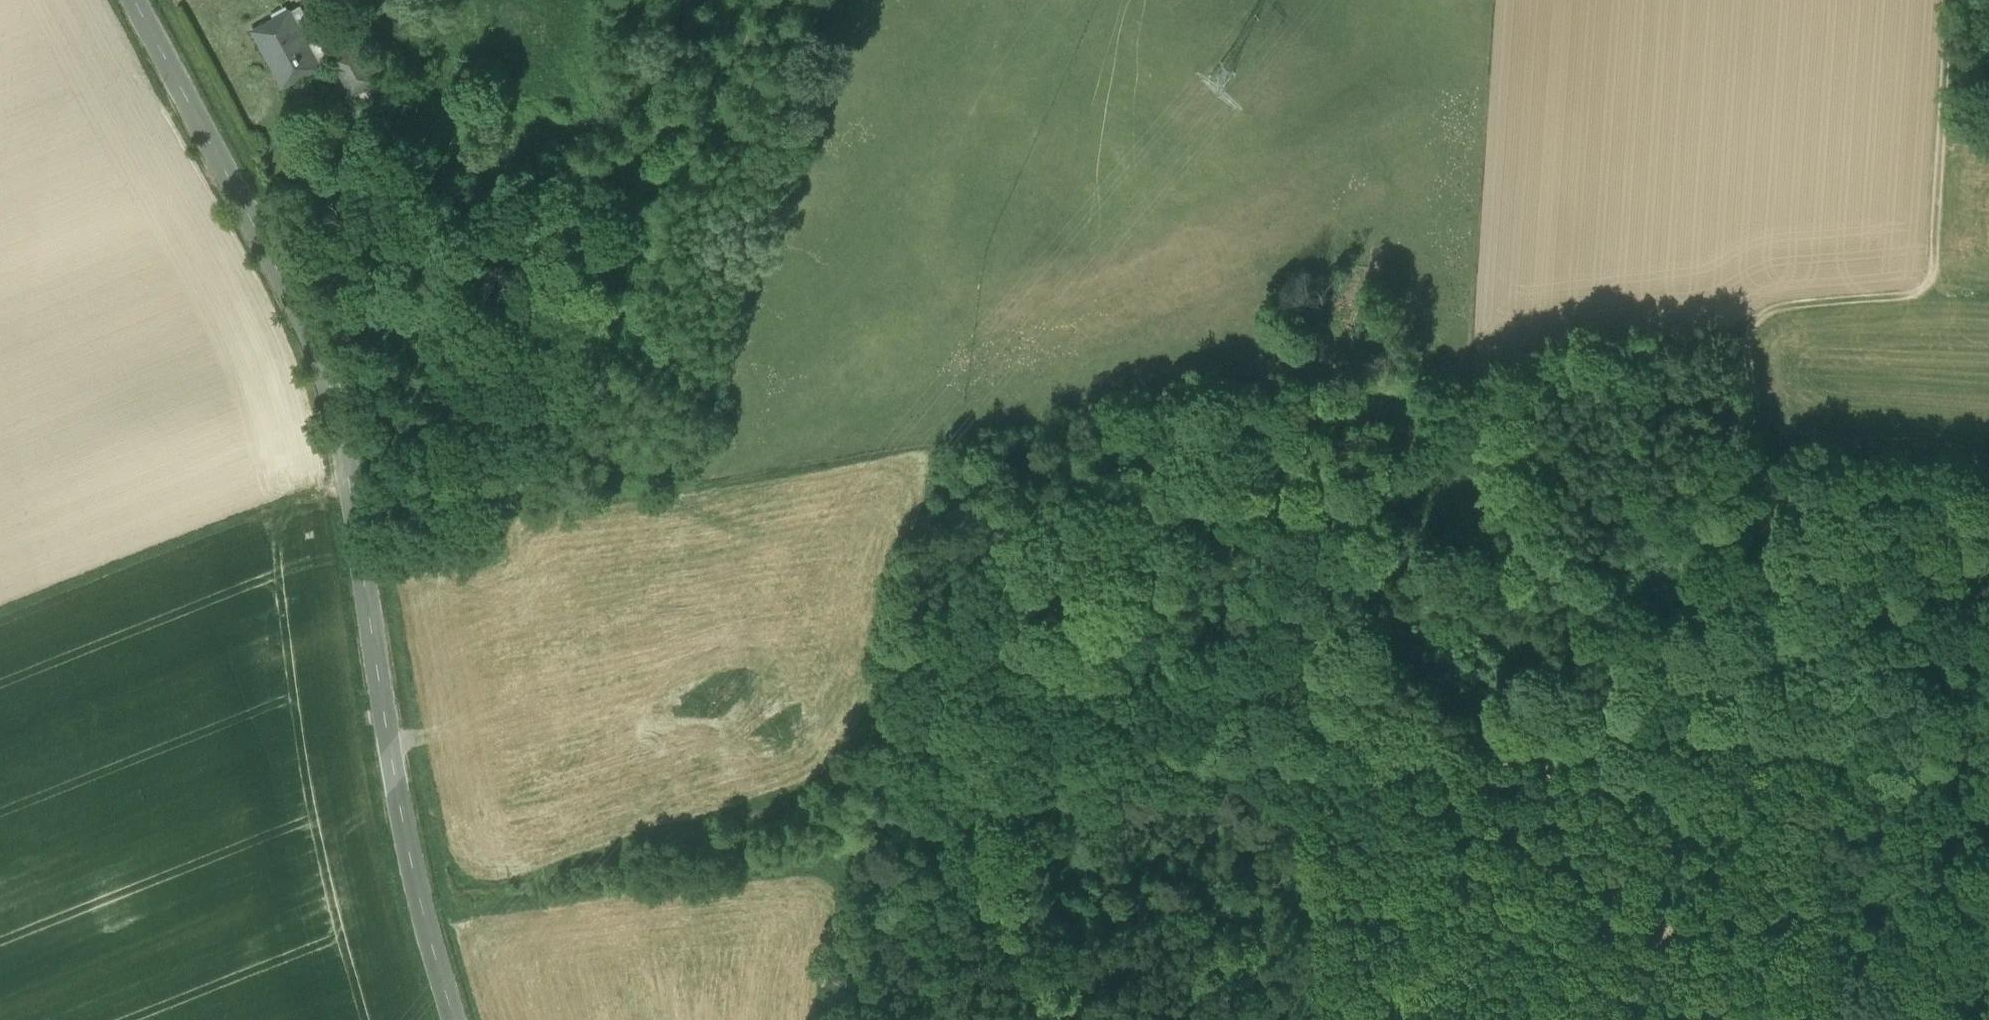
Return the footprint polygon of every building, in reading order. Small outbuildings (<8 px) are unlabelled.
[(329,59),(298,7),(254,33),(285,85),(329,59)] [(375,83),(356,45),(347,50),(367,87),(375,83)] [(367,87),(347,50),(333,57),(352,94),(367,87)]
